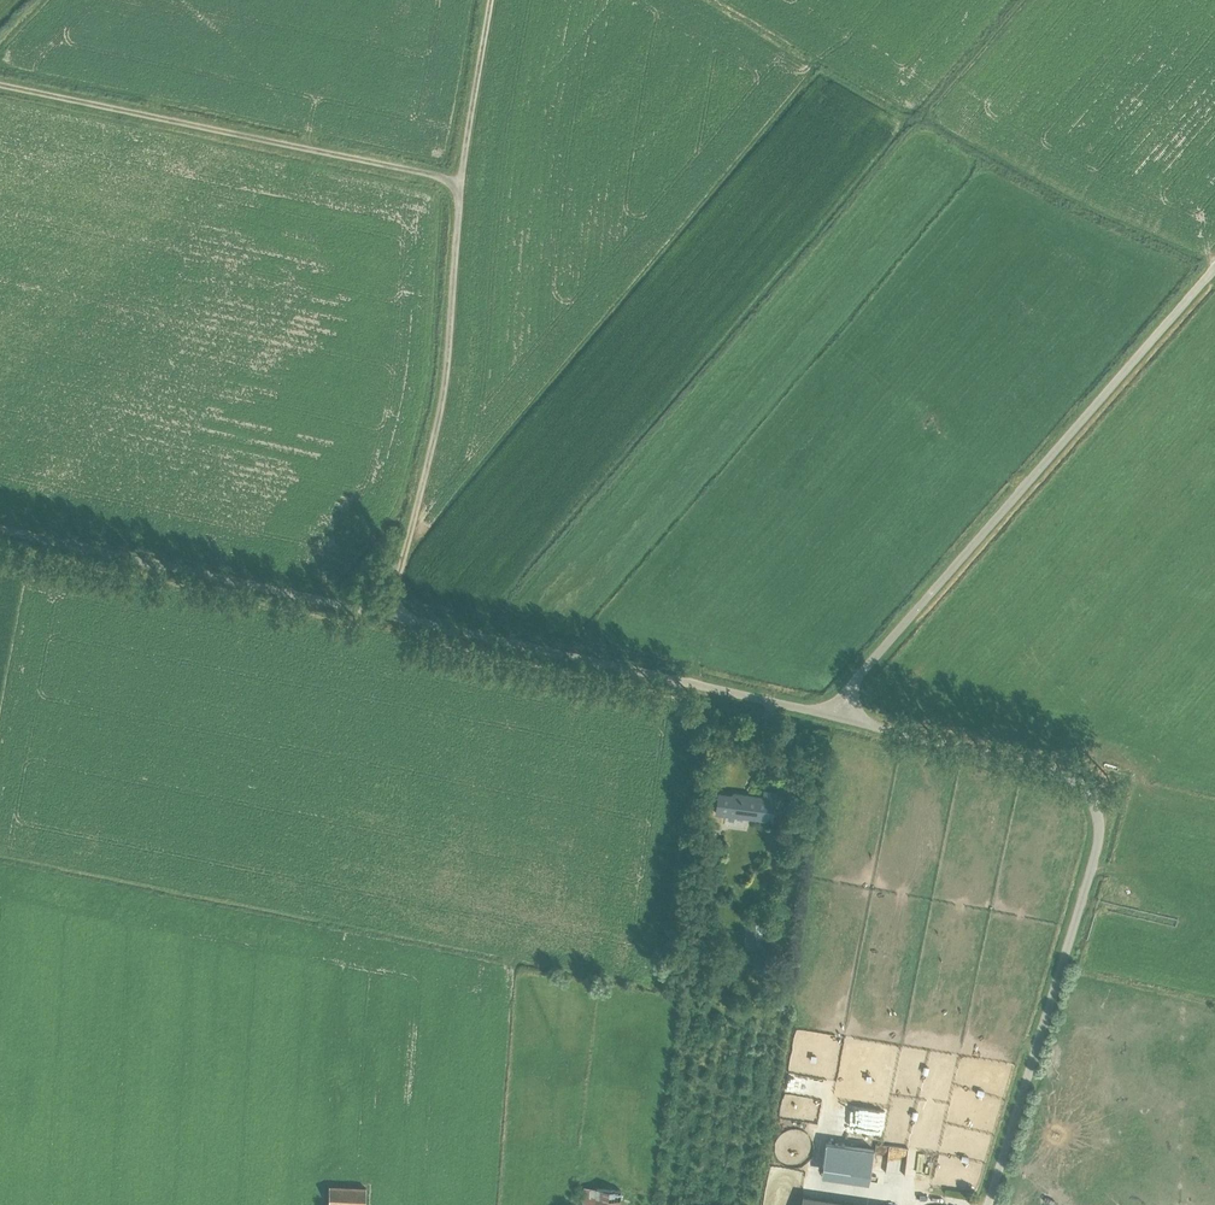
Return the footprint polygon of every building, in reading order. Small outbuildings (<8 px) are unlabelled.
[(783,810),(785,794),(763,792),(763,798),(733,794),(730,819),(732,819),(733,814),(772,819),(773,809),(783,810)] [(762,922),(750,922),(750,946),(763,946),(762,922)] [(783,1010),(786,995),(778,994),(775,1009),(783,1010)] [(826,1142),(823,1166),(870,1173),(874,1149),(826,1142)] [(330,1186),(329,1204),(366,1204),(367,1188),(330,1186)] [(581,1187),(580,1204),(619,1204),(620,1191),(581,1187)] [(802,1204),(862,1204),(803,1196),(802,1204)]
